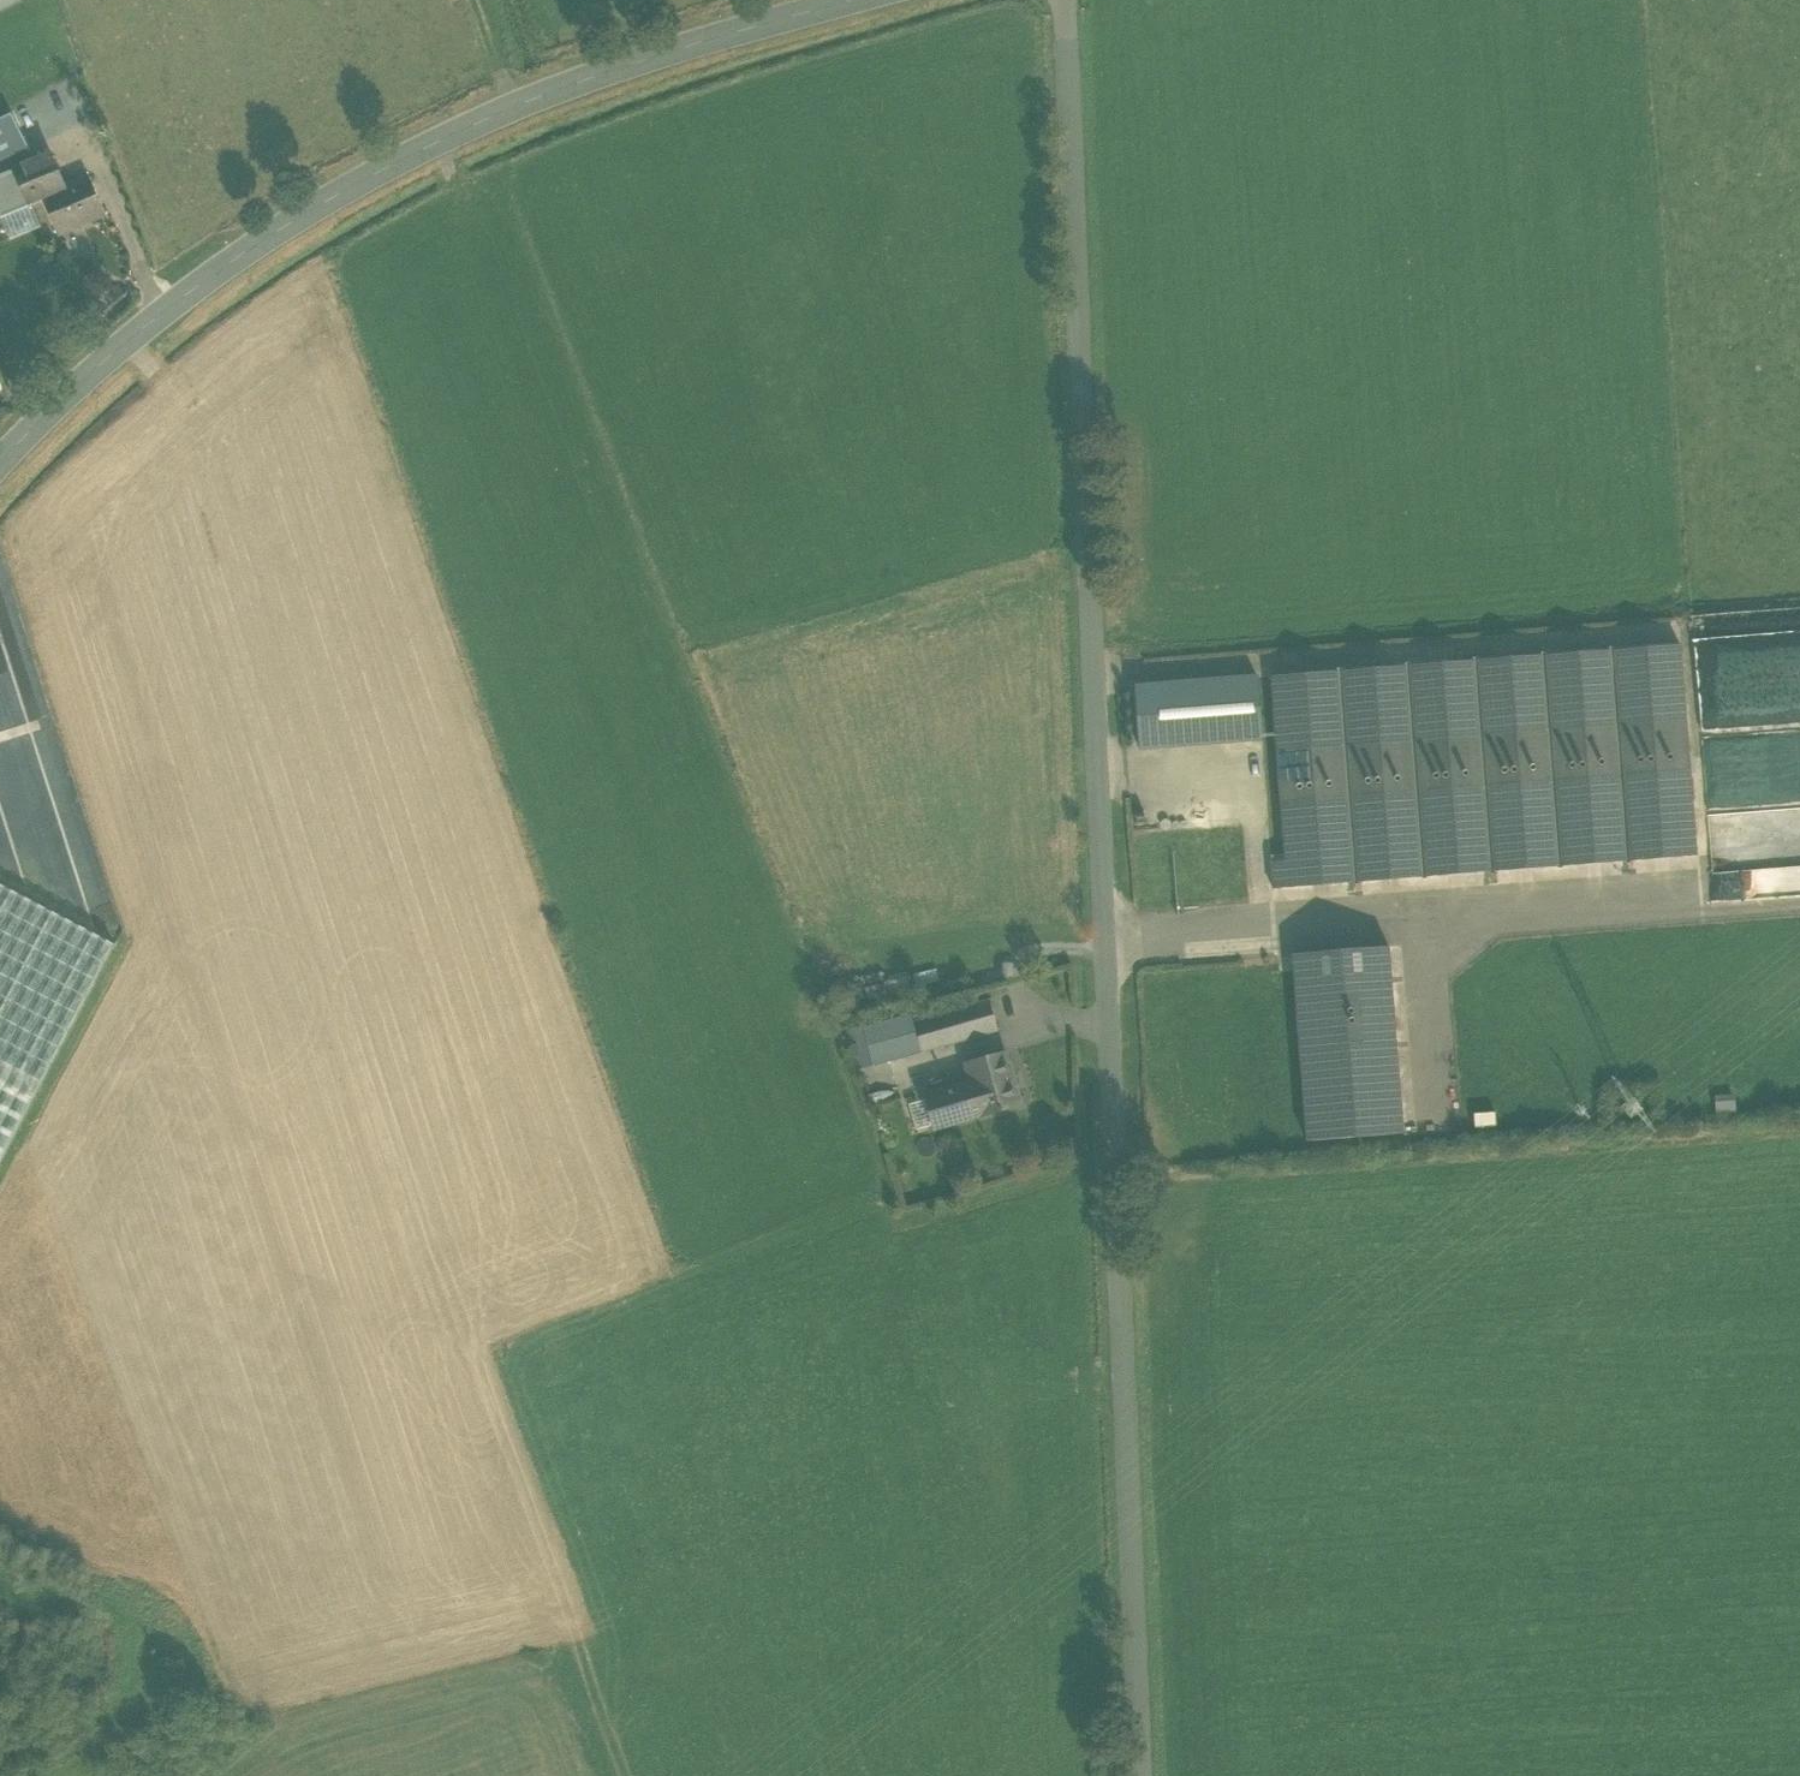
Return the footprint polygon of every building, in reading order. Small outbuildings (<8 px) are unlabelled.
[(34,0),(0,0),(0,16),(34,0)] [(0,117),(0,157),(24,148),(10,113),(0,117)] [(54,157),(23,169),(29,183),(22,186),(30,204),(43,198),(68,187),(54,157)] [(23,169),(16,172),(22,186),(29,183),(23,169)] [(68,187),(43,198),(59,235),(107,214),(90,177),(68,187)] [(1679,645),(1267,672),(1279,858),(1267,859),(1269,886),(1626,862),(1624,835),(1677,832),(1675,814),(1691,814),(1679,645)] [(1256,678),(1135,687),(1140,748),(1261,739),(1256,678)] [(114,945),(0,885),(0,1163),(114,945)] [(1399,1135),(1389,946),(1289,951),(1300,1140),(1399,1135)] [(875,1033),(857,1038),(865,1067),(883,1062),(875,1033)] [(1006,1053),(967,1064),(972,1084),(981,1115),(982,1117),(1021,1106),(1006,1053)] [(972,1084),(927,1095),(936,1127),(981,1115),(972,1084)] [(1533,1118),(1513,1119),(1514,1131),(1534,1130),(1533,1118)]
